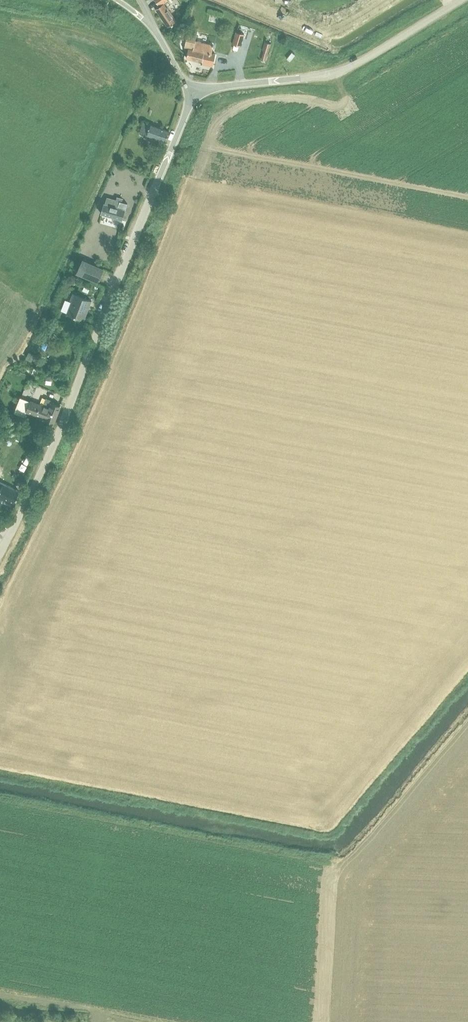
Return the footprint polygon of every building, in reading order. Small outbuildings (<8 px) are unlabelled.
[(157,2),(159,6),(157,7),(156,8),(163,19),(168,27),(172,25),(173,24),(177,21),(168,7),(172,4),(169,0),(156,0),(157,2)] [(213,65),(214,63),(216,54),(212,53),(214,45),(196,40),(198,33),(188,30),(185,47),(189,48),(186,57),(202,61),(202,63),(207,64),(213,65)] [(236,32),(232,44),(234,45),(233,49),(238,50),(239,46),(241,46),(244,34),(236,32)] [(315,57),(313,62),(321,65),(323,60),(315,57)] [(140,131),(165,141),(170,130),(144,120),(140,131)] [(123,219),(128,203),(121,201),(119,207),(117,206),(119,200),(109,197),(107,203),(105,203),(102,212),(123,219)] [(104,270),(83,260),(77,272),(98,282),(104,270)] [(72,301),(68,313),(84,320),(92,301),(73,294),(71,300),(72,301)] [(44,341),(41,348),(49,351),(52,344),(44,341)] [(29,351),(27,357),(33,359),(35,354),(29,351)] [(21,397),(15,412),(25,416),(27,411),(54,422),(61,406),(52,403),(53,400),(46,398),(43,406),(31,400),(21,397)] [(20,491),(0,481),(0,497),(14,504),(20,491)]
